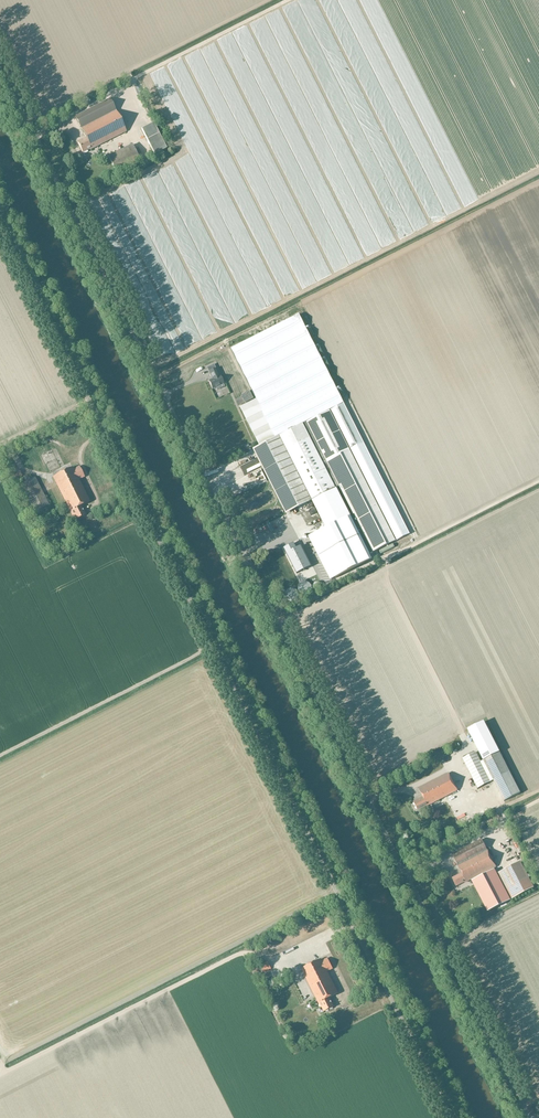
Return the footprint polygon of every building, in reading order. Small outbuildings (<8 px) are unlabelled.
[(148,94),(166,128),(190,115),(173,81),(148,94)] [(128,99),(135,122),(143,120),(136,96),(128,99)] [(78,143),(82,152),(90,148),(91,149),(126,131),(110,99),(75,117),(81,129),(86,139),(78,143)] [(159,134),(153,123),(142,129),(147,140),(159,134)] [(166,149),(159,134),(147,140),(154,155),(166,149)] [(108,157),(117,174),(141,161),(133,145),(108,157)] [(301,314),(232,348),(257,399),(242,406),(261,446),(264,444),(304,424),(330,411),(396,541),(410,534),(301,314)] [(212,379),(209,381),(212,389),(216,388),(217,390),(221,388),(219,386),(224,384),(220,376),(219,376),(215,369),(209,372),(212,379)] [(249,391),(246,393),(248,397),(243,399),(245,403),(253,398),(249,391)] [(255,449),(253,450),(286,514),(310,502),(310,503),(312,501),(326,528),(310,537),(320,556),(319,556),(319,557),(320,556),(332,580),(372,560),(369,555),(370,554),(396,541),(330,411),(304,424),(264,444),(261,446),(255,449)] [(247,457),(233,463),(235,467),(248,460),(247,457)] [(79,480),(84,477),(79,466),(73,469),(73,467),(53,477),(72,516),(74,515),(76,520),(86,516),(81,506),(89,501),(79,480)] [(6,478),(8,482),(14,479),(14,480),(22,476),(19,470),(11,474),(11,475),(6,478)] [(21,485),(35,512),(49,505),(35,477),(21,485)] [(294,543),(284,548),(296,574),(311,566),(301,546),(296,548),(294,543)] [(307,582),(306,582),(304,582),(303,583),(302,583),(301,584),(300,585),(299,586),(299,587),(299,588),(299,589),(299,590),(299,591),(300,592),(301,593),(301,594),(302,594),(303,595),(304,595),(306,595),(307,595),(308,595),(309,594),(310,594),(310,593),(311,592),(312,591),(312,590),(312,589),(312,587),(312,586),(311,585),(310,584),(309,583),(308,582),(307,582)] [(293,589),(292,589),(291,589),(290,589),(289,589),(288,590),(287,591),(287,592),(286,592),(286,593),(286,594),(286,595),(285,596),(286,596),(286,597),(286,598),(287,599),(287,600),(288,601),(289,601),(290,602),(291,602),(292,602),(293,602),(294,602),(295,601),(296,601),(296,600),(297,600),(298,599),(298,598),(299,596),(299,595),(299,594),(298,593),(298,592),(297,591),(296,590),(295,590),(294,589),(293,589)] [(484,723),(468,731),(483,761),(499,752),(484,723)] [(483,761),(481,762),(475,752),(463,759),(478,789),(493,781),(504,801),(520,793),(510,772),(499,752),(483,761)] [(426,806),(457,790),(449,773),(419,788),(423,797),(413,802),(417,810),(426,805),(426,806)] [(465,882),(496,867),(482,840),(453,854),(462,873),(452,879),(456,886),(464,882),(465,882)] [(497,874),(505,890),(510,900),(533,888),(520,862),(497,874)] [(494,869),(472,881),(488,911),(510,900),(505,890),(497,874),(494,869)] [(327,971),(333,969),(328,959),(322,961),(321,959),(301,969),(321,1008),(322,1007),(324,1012),(334,1007),(329,998),(338,993),(327,971)] [(260,965),(264,973),(271,969),(268,962),(260,965)]
